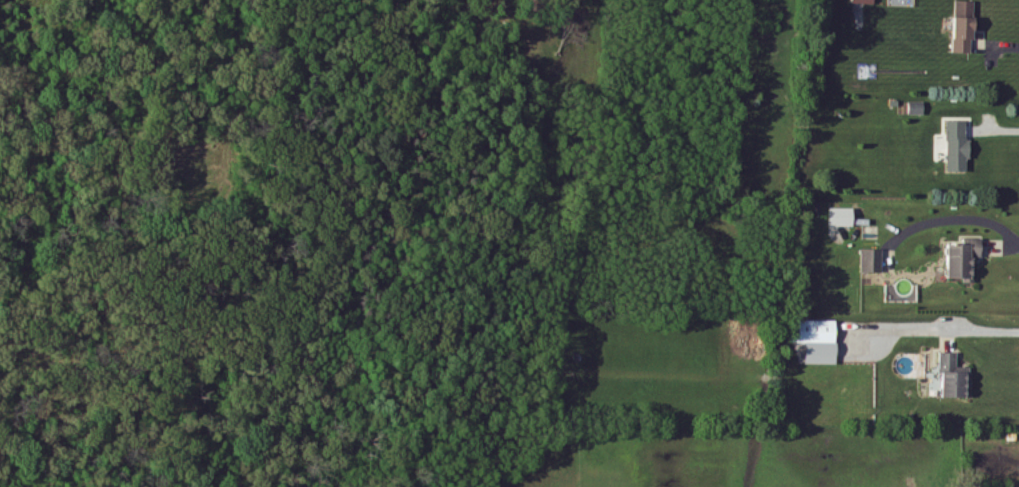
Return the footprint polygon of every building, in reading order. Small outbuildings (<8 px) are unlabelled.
[(954,54),(973,54),(975,3),(956,3),(954,54)] [(910,116),(924,115),(924,103),(909,103),(910,116)] [(947,173),(968,173),(969,123),(948,123),(947,173)] [(831,228),(854,228),(854,210),(831,209),(831,228)] [(983,240),(964,240),(964,246),(948,246),(948,281),(974,281),(974,259),(982,259),(983,240)] [(883,251),(862,251),(862,274),(882,274),(883,251)] [(837,321),(800,320),(799,343),(837,344),(837,321)] [(944,370),(943,397),(970,398),(970,368),(958,368),(958,354),(941,353),(940,370),(944,370)]
